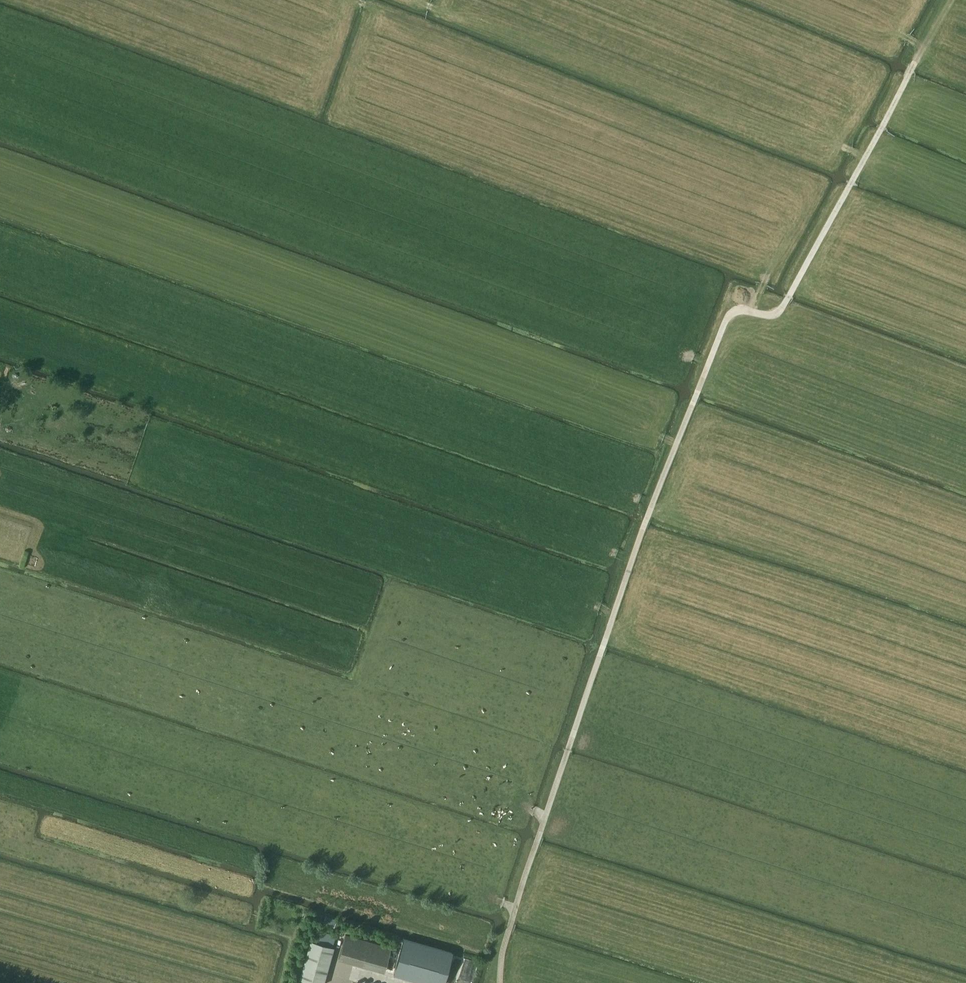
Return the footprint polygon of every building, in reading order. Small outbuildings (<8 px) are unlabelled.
[(325,915),(323,922),(334,926),(336,919),(325,915)] [(384,972),(391,948),(345,935),(339,958),(384,972)] [(394,974),(428,982),(433,982),(442,951),(403,940),(394,974)] [(334,947),(310,941),(299,979),(313,982),(324,982),(334,947)]
